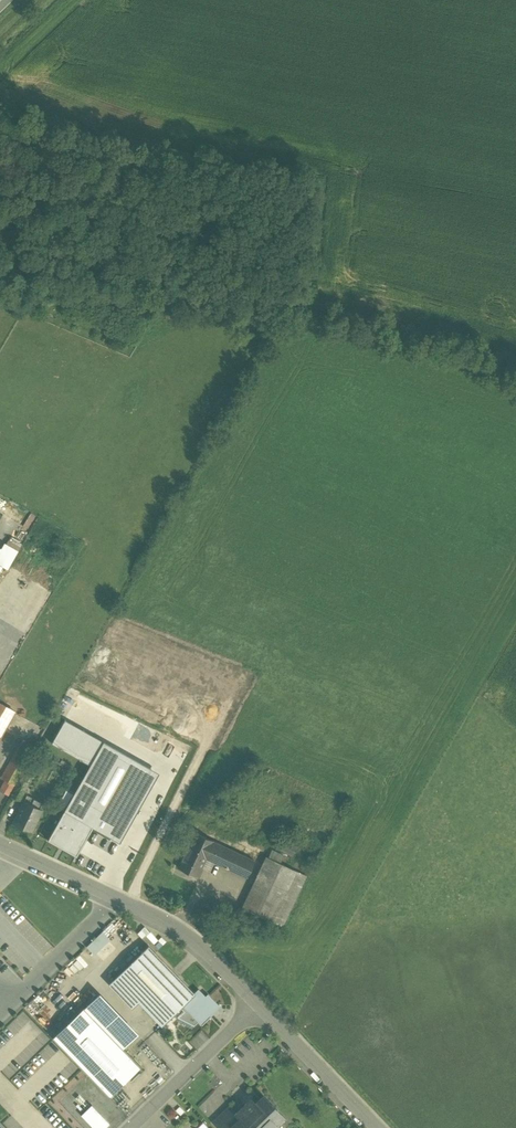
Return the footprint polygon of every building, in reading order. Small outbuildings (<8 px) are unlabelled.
[(0,703),(0,738),(15,712),(0,703)] [(128,841),(165,768),(68,720),(57,743),(96,762),(73,809),(67,807),(51,838),(85,855),(99,827),(128,841)] [(35,746),(23,739),(19,747),(32,754),(35,746)] [(32,754),(19,747),(10,763),(22,770),(32,754)] [(22,770),(10,763),(1,778),(14,785),(22,770)] [(24,772),(12,796),(20,800),(28,783),(28,782),(31,775),(24,772)] [(31,805),(24,801),(14,823),(31,831),(42,810),(40,809),(42,803),(34,799),(31,805)] [(254,861),(214,842),(214,841),(195,832),(187,849),(206,858),(247,877),(254,861)] [(298,847),(282,839),(277,848),(293,856),(298,847)] [(206,858),(187,849),(178,868),(197,877),(206,858)] [(296,871),(266,856),(242,907),(272,922),(273,922),(296,871)] [(296,871),(273,922),(283,926),(307,876),(296,871)] [(105,930),(90,946),(98,954),(113,938),(105,930)] [(194,993),(148,945),(115,977),(162,1026),(181,1008),(195,994),(194,993)] [(205,997),(198,990),(194,993),(195,994),(181,1008),(184,1011),(178,1018),(194,1026),(199,1020),(202,1023),(201,1025),(210,1017),(209,1016),(218,1007),(214,1003),(215,1002),(207,995),(205,997)] [(100,993),(52,1040),(108,1098),(138,1069),(121,1051),(139,1033),(100,993)] [(255,1104),(251,1099),(236,1114),(240,1119),(232,1126),(234,1127),(279,1127),(276,1124),(283,1117),(263,1096),(255,1104)] [(81,1115),(93,1127),(105,1127),(110,1123),(92,1105),(81,1115)] [(214,1123),(219,1127),(234,1127),(232,1126),(240,1119),(236,1114),(230,1107),(214,1123)]
